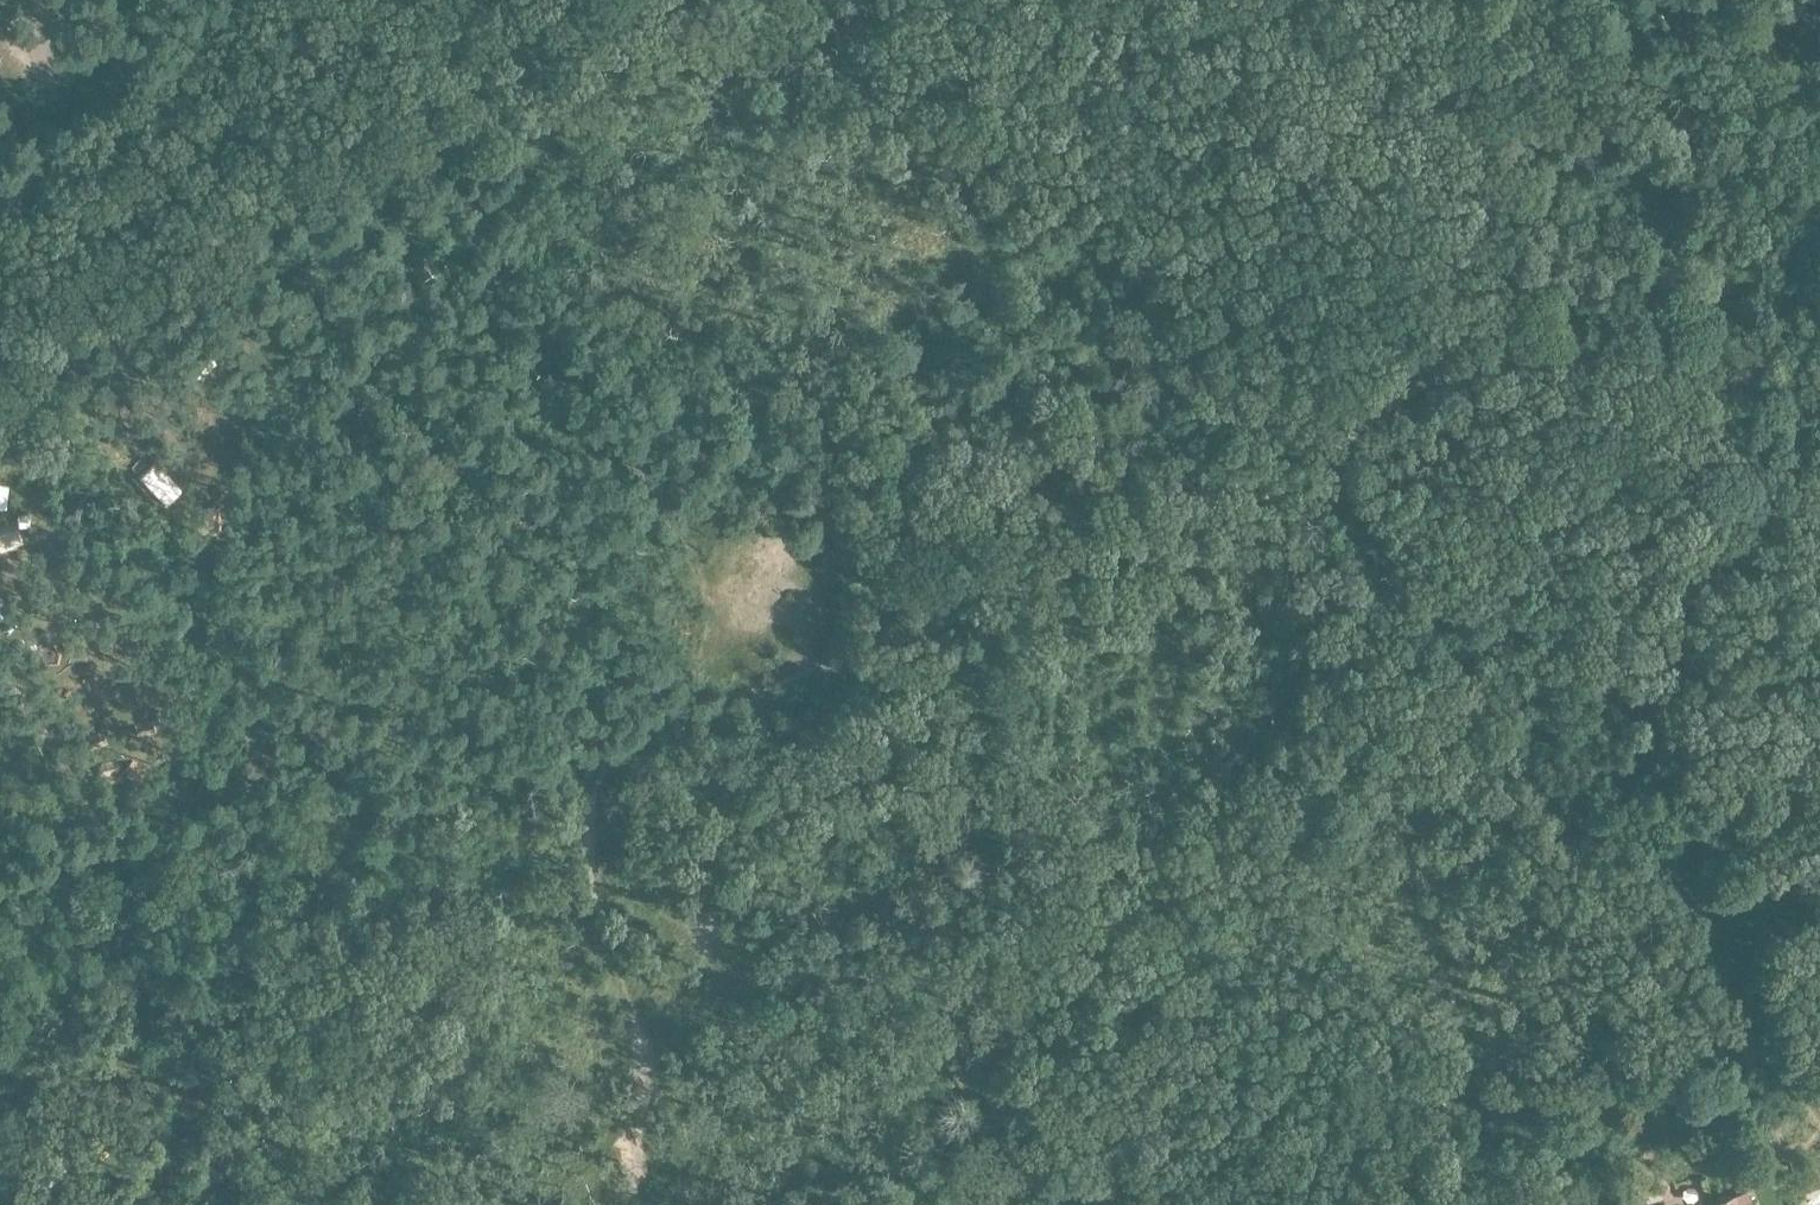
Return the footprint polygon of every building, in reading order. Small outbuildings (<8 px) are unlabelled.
[(1748,1189),(1725,1196),(1724,1194),(1717,1197),(1718,1199),(1709,1202),(1710,1204),(1753,1204),(1748,1189)]
